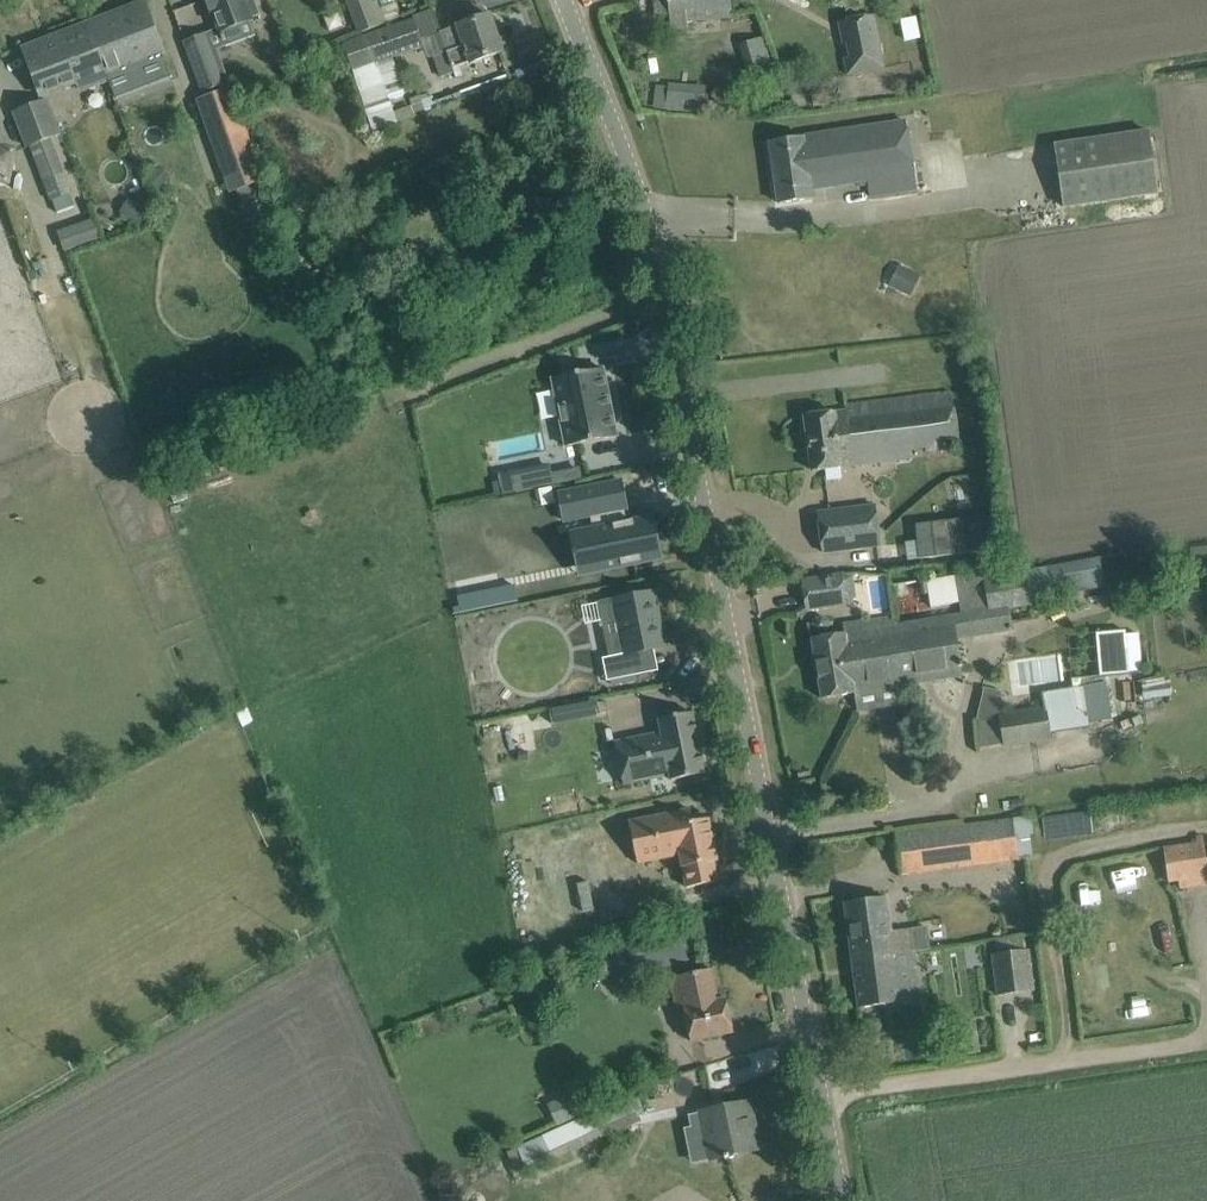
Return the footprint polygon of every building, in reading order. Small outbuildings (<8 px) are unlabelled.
[(211,12),(213,12),(220,32),(253,20),(252,18),(259,15),(254,0),(206,0),(211,12)] [(362,34),(379,26),(369,0),(348,0),(362,34)] [(671,29),(687,27),(686,19),(732,16),(731,0),(668,0),(671,29)] [(144,2),(83,26),(92,49),(96,48),(109,81),(135,71),(137,70),(165,60),(166,60),(153,24),(144,2)] [(441,32),(433,9),(412,17),(413,20),(343,43),(356,83),(358,82),(365,103),(363,105),(373,131),(396,123),(417,117),(415,113),(434,107),(430,94),(421,97),(421,95),(411,98),(413,106),(393,113),(376,61),(422,46),(420,41),(440,34),(440,33),(441,32)] [(468,23),(441,32),(440,33),(440,34),(447,52),(433,58),(439,77),(454,72),(453,68),(471,62),(471,63),(503,52),(490,15),(468,23)] [(885,69),(875,15),(838,22),(842,45),(847,44),(850,58),(843,59),(847,76),(885,69)] [(24,49),(32,71),(42,97),(79,82),(83,91),(109,81),(96,48),(92,49),(83,26),(24,49)] [(185,41),(204,93),(241,81),(237,68),(220,75),(205,34),(185,41)] [(745,41),(753,80),(775,75),(767,36),(745,41)] [(784,104),(782,76),(769,77),(771,105),(784,104)] [(703,113),(705,87),(668,84),(666,110),(703,113)] [(264,182),(231,88),(196,100),(230,194),(264,182)] [(714,113),(743,112),(742,93),(714,93),(714,113)] [(11,113),(25,148),(31,146),(51,201),(71,194),(52,139),(61,135),(47,99),(11,113)] [(770,142),(779,204),(806,200),(804,189),(868,180),(871,198),(917,191),(906,122),(805,136),(805,137),(770,142)] [(1063,209),(1085,206),(1159,196),(1149,131),(1053,144),(1063,209)] [(0,145),(0,185),(11,187),(18,149),(0,145)] [(160,163),(147,177),(159,188),(171,174),(160,163)] [(140,224),(149,210),(130,197),(120,211),(140,224)] [(65,249),(100,238),(95,223),(60,234),(65,249)] [(904,268),(895,287),(911,295),(920,276),(904,268)] [(580,374),(552,379),(566,447),(617,437),(604,369),(597,370),(596,366),(579,370),(580,374)] [(813,471),(837,468),(913,458),(912,454),(959,448),(951,392),(869,401),(845,404),(846,411),(806,416),(813,471)] [(514,478),(501,480),(504,496),(556,486),(552,465),(513,473),(514,478)] [(582,471),(568,474),(570,483),(584,481),(582,471)] [(654,533),(651,516),(630,520),(627,507),(629,507),(623,479),(561,491),(567,519),(591,514),(594,527),(571,531),(580,573),(601,569),(661,557),(657,533),(654,533)] [(881,547),(876,504),(818,510),(822,552),(881,547)] [(982,517),(916,525),(920,559),(986,551),(982,517)] [(1206,563),(1206,544),(1191,546),(1193,565),(1206,563)] [(1100,587),(1106,586),(1101,559),(1026,571),(1031,599),(1100,587)] [(1026,571),(1025,566),(984,573),(984,574),(990,610),(1008,607),(1031,604),(1031,599),(1026,571)] [(960,602),(962,615),(990,610),(984,574),(984,573),(955,577),(960,602)] [(807,611),(848,604),(844,574),(802,581),(807,611)] [(499,588),(503,605),(518,602),(517,595),(515,585),(499,588)] [(911,610),(908,590),(894,593),(898,618),(912,616),(911,610)] [(626,654),(603,659),(607,682),(640,675),(636,654),(654,650),(665,648),(654,592),(615,600),(626,654)] [(460,608),(453,609),(454,616),(461,614),(460,608)] [(962,676),(953,617),(896,625),(895,616),(843,624),(844,630),(835,635),(812,639),(822,699),(854,694),(857,712),(881,708),(878,690),(962,676)] [(817,619),(813,625),(814,632),(820,636),(827,634),(831,628),(829,621),(823,618),(817,619)] [(1096,633),(1100,677),(1131,674),(1127,630),(1096,633)] [(1171,676),(1142,677),(1143,697),(1172,696),(1171,676)] [(1083,678),(1072,679),(1073,690),(1083,689),(1085,689),(1083,678)] [(1047,707),(1047,709),(1051,734),(1089,728),(1083,689),(1073,690),(1045,695),(1047,707)] [(1005,746),(1052,739),(1051,734),(1047,709),(1047,707),(1000,714),(1005,746)] [(706,778),(693,717),(660,723),(661,729),(614,738),(623,780),(669,771),(672,784),(706,778)] [(834,798),(837,814),(852,811),(848,795),(834,798)] [(682,803),(621,815),(629,857),(671,848),(678,881),(710,875),(705,855),(709,854),(700,812),(694,814),(693,808),(684,810),(682,803)] [(901,875),(1019,860),(1018,857),(1034,855),(1031,835),(1040,834),(1038,816),(1013,819),(896,834),(901,875)] [(1204,842),(1165,847),(1169,883),(1179,881),(1180,890),(1206,887),(1206,868),(1204,842)] [(853,960),(915,952),(931,949),(928,926),(893,931),(889,897),(845,903),(853,960)] [(676,929),(590,957),(599,983),(615,977),(617,985),(659,971),(655,958),(683,949),(676,929)] [(998,996),(1034,991),(1029,950),(993,955),(998,996)] [(859,1007),(899,1002),(922,999),(919,978),(914,979),(913,968),(917,968),(915,952),(853,960),(859,1007)] [(691,1042),(710,1038),(734,1033),(726,999),(716,1001),(715,996),(718,995),(712,970),(677,978),(691,1042)] [(534,993),(552,986),(547,973),(530,980),(534,993)] [(482,996),(487,1007),(494,1003),(490,992),(482,996)] [(646,1095),(641,1096),(639,1096),(643,1116),(713,1100),(706,1068),(682,1074),(683,1080),(645,1089),(646,1095)] [(558,1126),(592,1110),(583,1089),(548,1104),(558,1126)] [(640,1094),(593,1115),(603,1138),(617,1134),(642,1122),(639,1117),(643,1116),(639,1096),(641,1096),(640,1094)] [(725,1160),(729,1159),(729,1157),(760,1150),(750,1102),(700,1113),(710,1160),(725,1157),(725,1160)] [(543,1136),(518,1147),(529,1172),(554,1161),(543,1136)] [(662,1196),(646,1191),(642,1200),(661,1200),(662,1196)]
